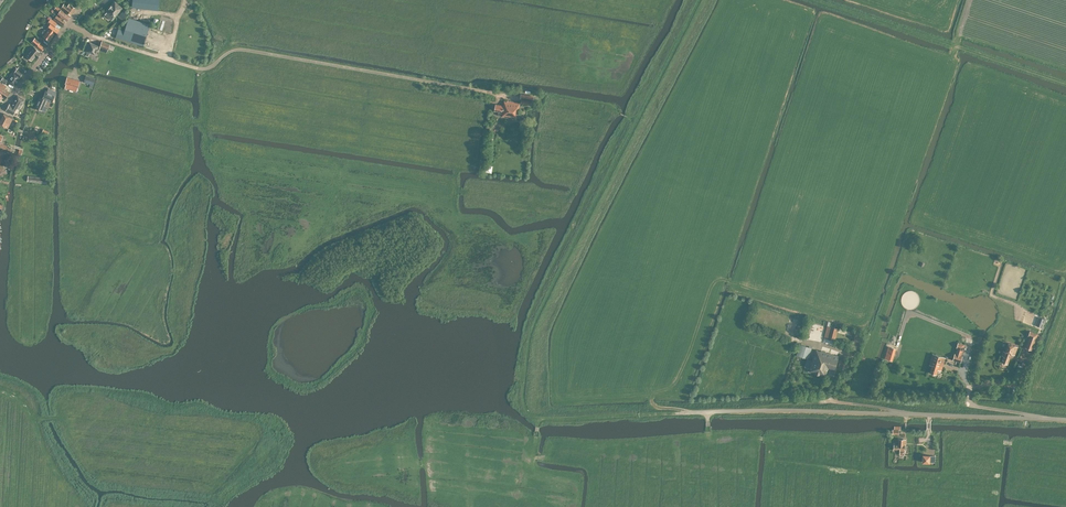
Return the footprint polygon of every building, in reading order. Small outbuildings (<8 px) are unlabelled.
[(157,9),(159,0),(132,0),(132,6),(157,9)] [(108,10),(105,14),(111,19),(113,17),(113,18),(115,16),(122,7),(115,1),(107,10),(108,10)] [(60,7),(70,14),(75,7),(69,3),(67,5),(63,3),(60,7)] [(57,13),(66,20),(70,15),(61,9),(59,11),(57,13)] [(128,12),(124,9),(119,15),(123,18),(128,12)] [(60,24),(61,23),(63,24),(66,21),(57,14),(53,19),(60,24)] [(146,35),(149,24),(128,17),(124,30),(118,28),(115,37),(143,45),(146,35)] [(43,36),(49,40),(54,34),(56,35),(60,29),(55,26),(57,23),(50,18),(47,23),(49,24),(46,29),(44,29),(42,32),(43,34),(44,35),(43,36)] [(39,43),(40,41),(35,37),(31,41),(41,50),(44,47),(39,43)] [(100,47),(107,50),(110,43),(102,41),(100,47)] [(86,50),(95,54),(98,45),(95,44),(90,42),(86,50)] [(26,55),(31,59),(34,55),(37,58),(41,52),(34,47),(29,53),(28,53),(26,55)] [(7,81),(13,85),(19,77),(19,76),(22,73),(17,69),(18,68),(15,66),(6,79),(8,80),(7,81)] [(89,86),(92,87),(95,78),(85,75),(83,81),(90,83),(89,86)] [(65,87),(76,91),(78,87),(80,81),(67,77),(65,83),(66,84),(65,87)] [(1,82),(0,83),(0,99),(2,96),(5,98),(9,91),(4,88),(6,85),(1,82)] [(35,107),(42,110),(47,100),(51,102),(55,94),(53,93),(55,91),(48,88),(44,98),(40,96),(35,107)] [(14,101),(12,105),(9,103),(5,109),(13,113),(16,108),(19,109),(24,99),(17,95),(14,101)] [(502,115),(501,116),(516,118),(517,114),(518,114),(520,103),(507,100),(507,101),(504,101),(503,105),(495,104),(494,110),(498,111),(498,114),(502,115)] [(7,128),(13,118),(3,113),(0,120),(0,124),(7,128)] [(1,145),(0,146),(0,149),(10,152),(12,147),(1,143),(0,143),(0,144),(1,145)] [(27,181),(47,184),(48,178),(28,175),(27,181)] [(828,337),(835,339),(838,328),(831,326),(826,325),(823,335),(828,337)] [(1031,336),(1027,347),(1033,349),(1039,333),(1031,330),(1029,335),(1031,336)] [(959,347),(957,353),(956,352),(954,359),(962,361),(964,355),(963,354),(966,343),(960,341),(958,347),(959,347)] [(1014,344),(1014,343),(1012,343),(1010,342),(1003,361),(1009,363),(1013,353),(1016,354),(1019,346),(1014,344)] [(797,355),(808,359),(811,348),(801,344),(797,355)] [(808,371),(826,376),(829,368),(834,370),(839,356),(821,350),(821,351),(816,349),(808,371)] [(932,371),(938,373),(939,368),(943,370),(947,357),(937,354),(932,371)] [(894,443),(894,449),(900,449),(899,454),(904,454),(905,444),(904,444),(904,439),(899,438),(898,444),(894,443)]
